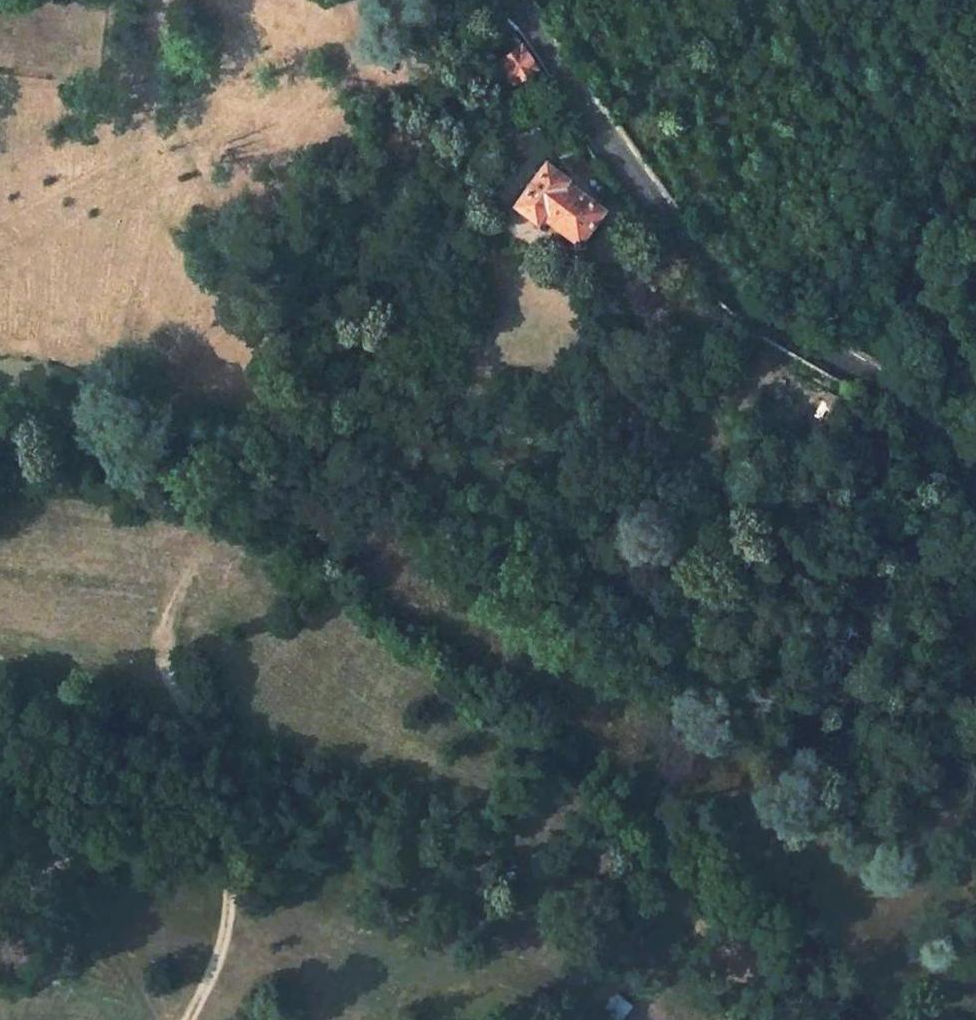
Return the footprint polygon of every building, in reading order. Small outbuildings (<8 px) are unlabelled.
[(521,42),(497,59),(514,85),(538,68),(521,42)] [(547,165),(516,206),(536,221),(542,213),(581,240),(604,208),(566,182),(568,180),(547,165)]
